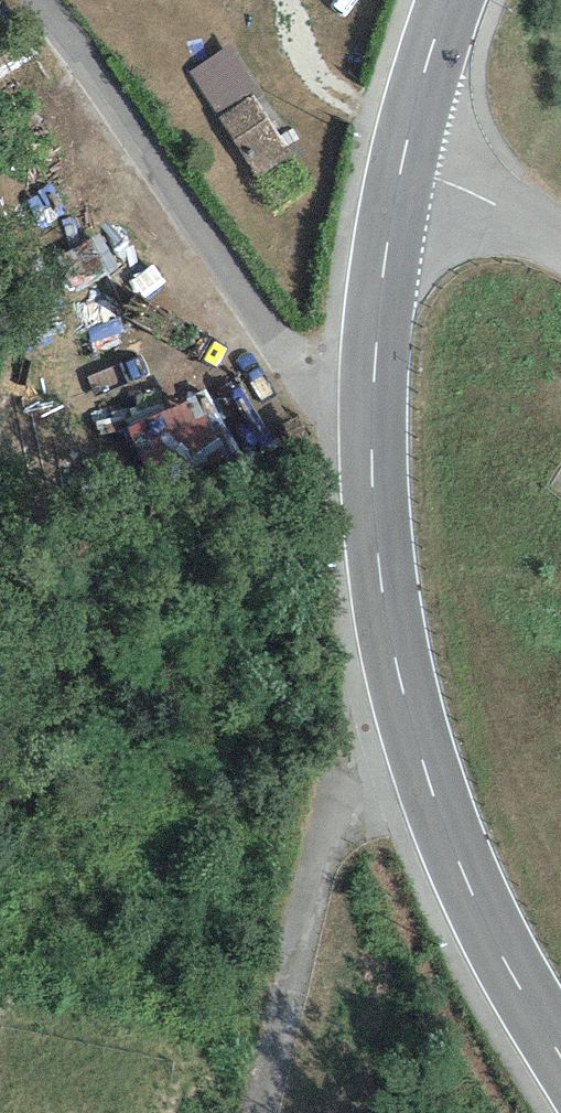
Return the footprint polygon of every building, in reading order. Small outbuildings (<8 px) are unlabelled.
[(250,168),(292,146),(235,37),(193,59),(250,168)]
